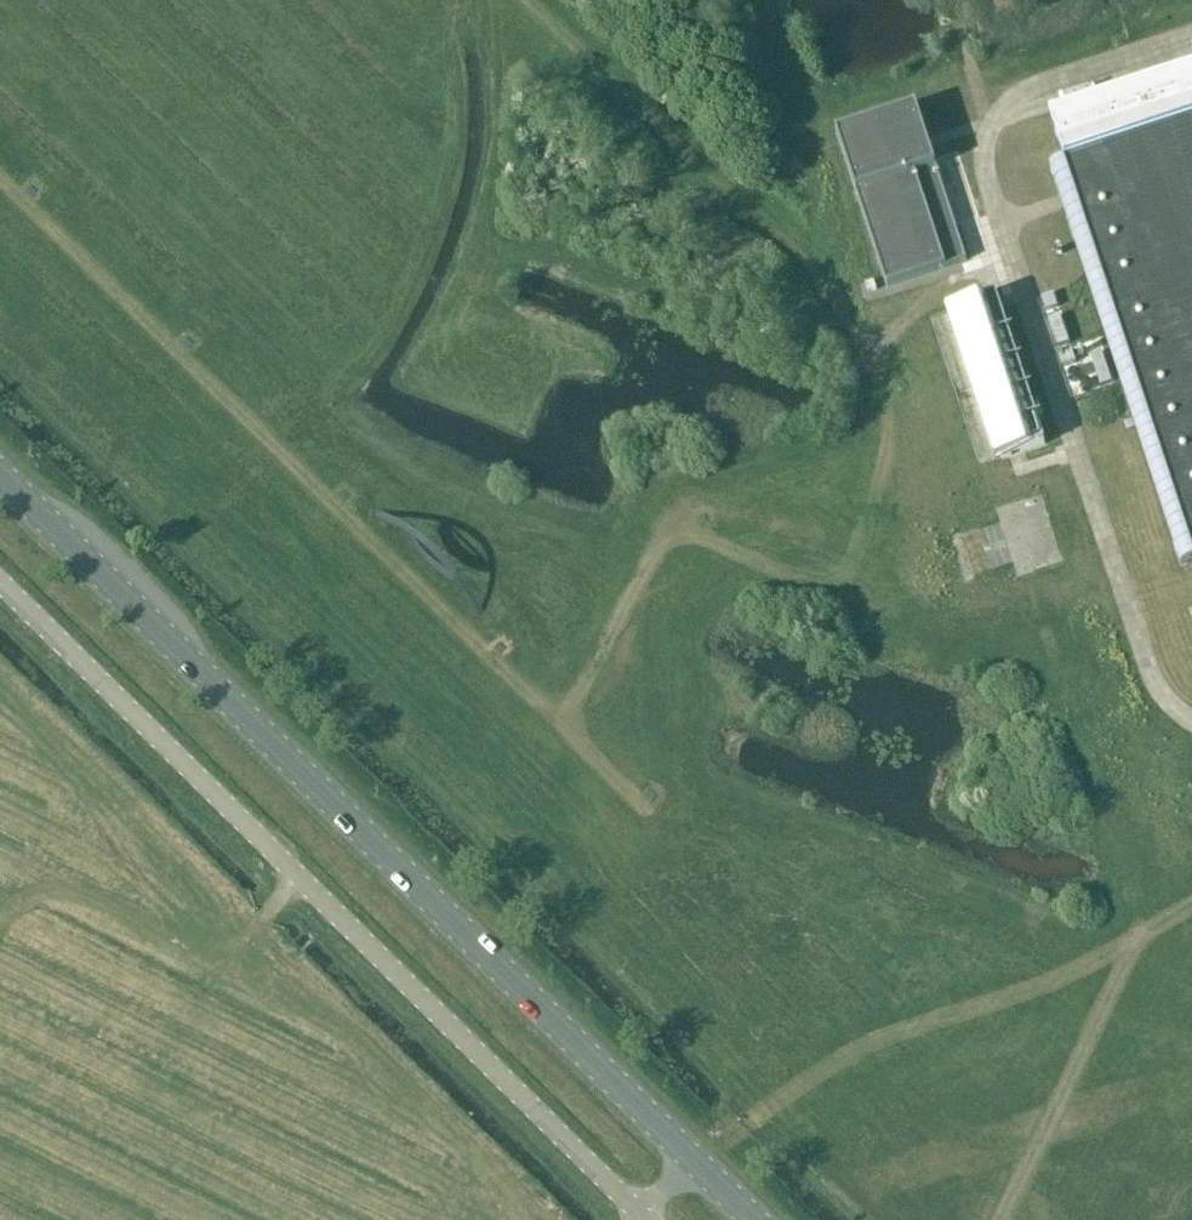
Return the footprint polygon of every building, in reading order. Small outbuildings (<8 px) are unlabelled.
[(963,260),(912,113),(838,138),(888,285),(963,260)] [(1058,165),(1187,563),(1191,561),(1191,122),(1058,165)] [(1047,448),(995,296),(949,310),(1000,464),(1047,448)] [(992,527),(976,529),(982,567),(998,564),(992,527)]
